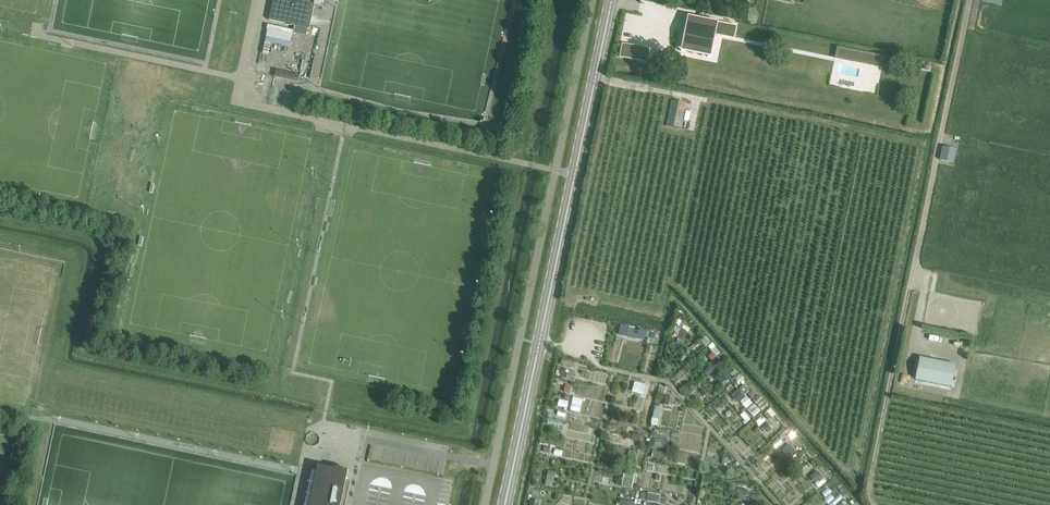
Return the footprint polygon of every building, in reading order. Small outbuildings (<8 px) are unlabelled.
[(269,21),(296,27),(306,29),(309,30),(314,6),(325,9),(327,0),(273,0),(269,21)] [(687,30),(684,44),(710,50),(714,32),(714,30),(731,34),(734,23),(696,16),(693,31),(687,30)] [(268,26),(267,31),(292,36),(293,31),(268,26)] [(624,42),(621,56),(630,58),(633,44),(624,42)] [(276,71),(275,78),(298,83),(300,76),(276,71)] [(667,127),(681,130),(687,104),(672,101),(667,127)] [(957,150),(943,147),(940,162),(954,165),(957,150)] [(956,363),(921,356),(916,379),(951,387),(956,363)] [(350,483),(346,482),(348,471),(335,469),(335,471),(318,467),(316,476),(312,475),(306,504),(346,504),(350,483)]
